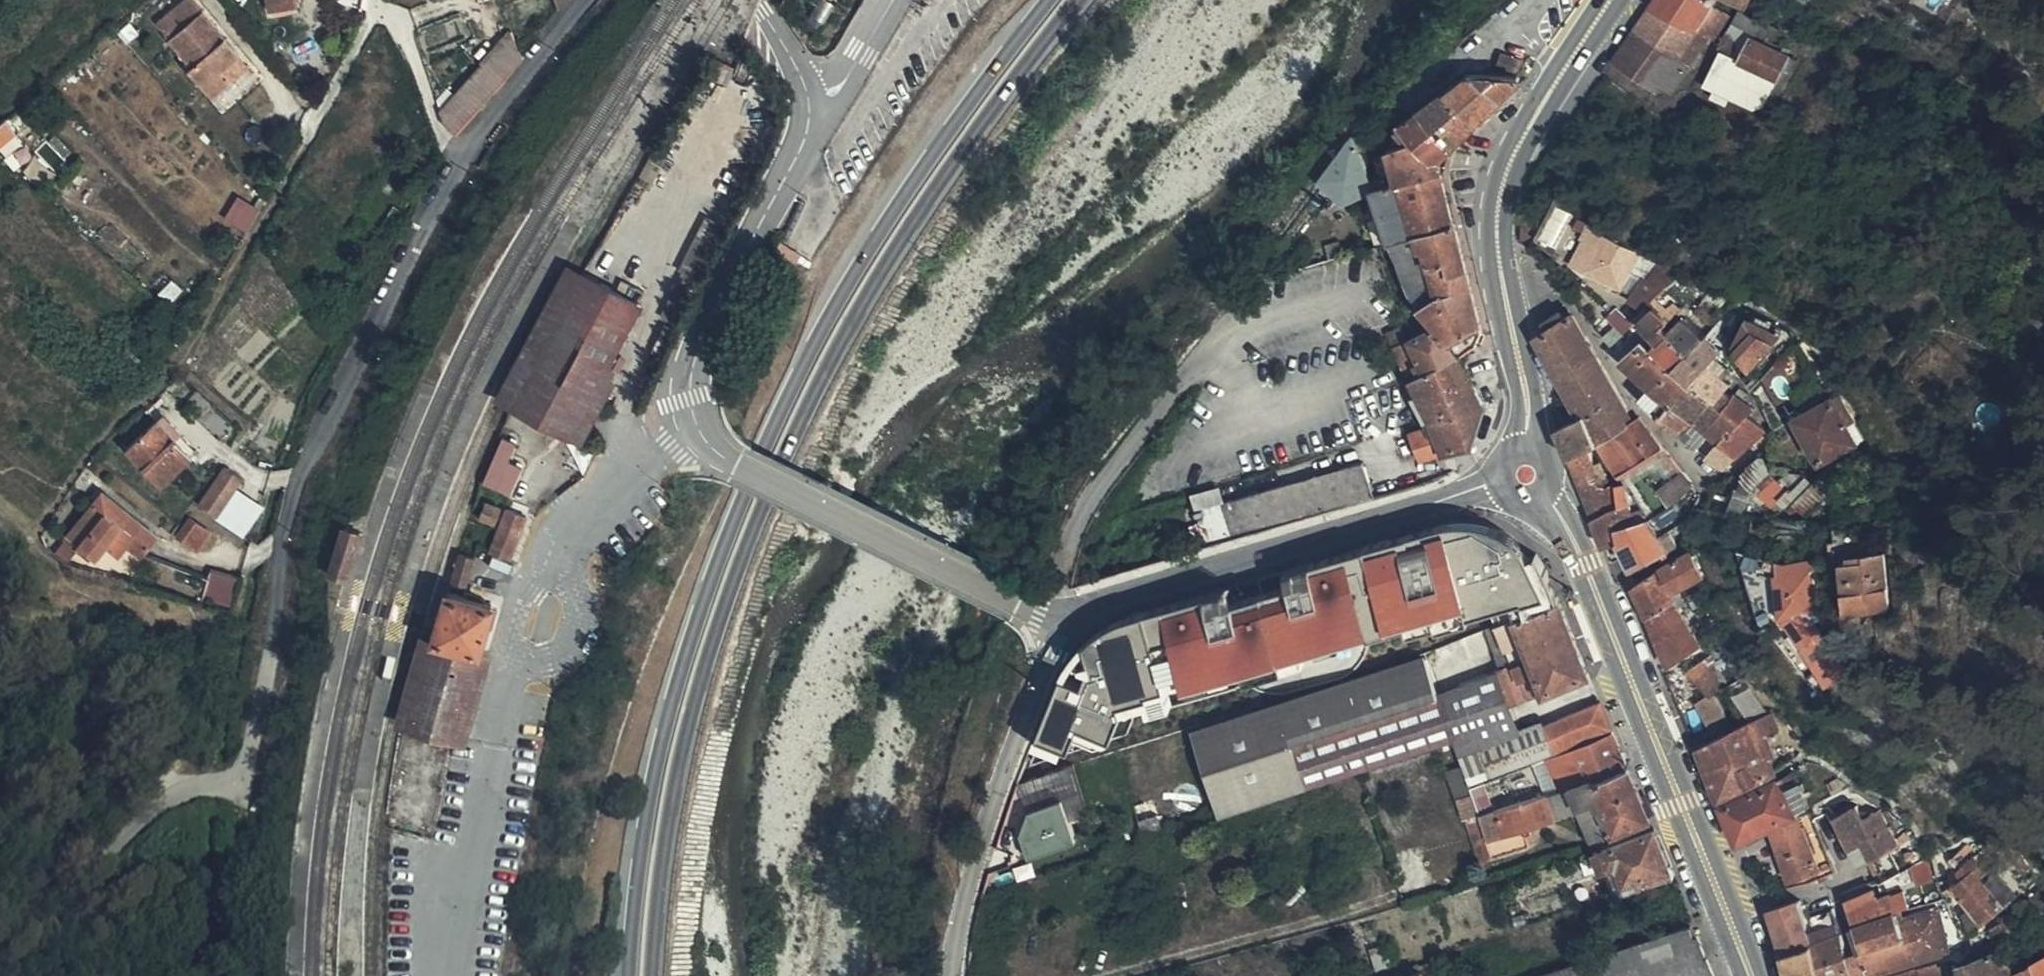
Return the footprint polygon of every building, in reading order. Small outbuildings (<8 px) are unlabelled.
[(231,54),(185,0),(177,0),(148,23),(182,64),(178,68),(203,98),(221,82),(212,71),(231,54)] [(260,11),(289,5),(288,0),(258,0),(260,11)] [(554,11),(562,0),(550,0),(554,11)] [(1661,0),(1650,0),(1634,23),(1681,47),(1700,19),(1661,0)] [(1700,19),(1713,0),(1661,0),(1700,19)] [(1723,0),(1713,0),(1700,19),(1712,28),(1718,32),(1735,8),(1723,0)] [(1757,8),(1748,4),(1730,35),(1750,40),(1757,28),(1775,37),(1779,30),(1754,15),(1756,10),(1757,8)] [(1783,24),(1756,10),(1754,15),(1779,30),(1783,24)] [(1712,28),(1700,19),(1681,47),(1693,56),(1712,28)] [(1681,47),(1634,23),(1614,52),(1656,82),(1660,76),(1673,85),(1693,56),(1681,47)] [(1757,28),(1750,40),(1755,42),(1786,59),(1792,47),(1775,37),(1757,28)] [(513,62),(506,37),(504,31),(432,108),(436,122),(447,132),(490,85),(513,62)] [(1500,46),(1519,56),(1524,45),(1506,35),(1500,46)] [(1750,40),(1730,35),(1727,40),(1744,49),(1750,40)] [(1744,49),(1727,40),(1711,68),(1732,83),(1760,75),(1773,81),(1780,69),(1744,49)] [(1755,42),(1750,40),(1744,49),(1780,69),(1786,59),(1755,42)] [(241,66),(231,54),(212,71),(221,82),(241,66)] [(1468,59),(1421,92),(1455,131),(1524,64),(1491,56),(1480,57),(1468,59)] [(1732,83),(1711,68),(1708,73),(1747,97),(1755,100),(1732,83)] [(1732,83),(1755,100),(1758,99),(1763,98),(1773,81),(1760,75),(1732,83)] [(1409,124),(1398,131),(1405,144),(1418,136),(1431,155),(1440,145),(1455,131),(1421,92),(1401,106),(1409,124)] [(1360,149),(1349,126),(1317,168),(1344,189),(1359,185),(1374,180),(1360,149)] [(1398,131),(1384,139),(1375,145),(1383,177),(1445,159),(1440,145),(1431,155),(1418,136),(1405,144),(1398,131)] [(6,159),(26,149),(19,135),(0,144),(0,147),(6,159)] [(1383,177),(1374,180),(1396,228),(1459,213),(1445,159),(1383,177)] [(1563,248),(1573,207),(1554,203),(1544,243),(1563,248)] [(1459,213),(1396,228),(1421,283),(1446,314),(1416,327),(1403,332),(1413,359),(1430,353),(1432,360),(1464,346),(1475,339),(1487,319),(1459,213)] [(1605,220),(1593,213),(1572,249),(1584,255),(1605,220)] [(1684,266),(1648,244),(1646,247),(1609,226),(1610,223),(1605,220),(1584,255),(1622,276),(1631,262),(1653,276),(1640,286),(1649,296),(1656,290),(1670,278),(1684,266)] [(633,311),(578,282),(508,414),(579,452),(608,395),(601,392),(605,386),(610,375),(602,370),(633,311)] [(1656,290),(1649,296),(1642,302),(1645,306),(1665,328),(1670,323),(1675,318),(1668,311),(1674,303),(1656,290)] [(1630,298),(1621,306),(1632,316),(1616,330),(1625,336),(1646,317),(1641,310),(1637,306),(1630,298)] [(1641,405),(1576,302),(1540,324),(1587,409),(1593,406),(1604,429),(1608,427),(1641,405)] [(1642,302),(1637,306),(1641,310),(1645,306),(1642,302)] [(1689,303),(1675,318),(1695,338),(1709,322),(1689,303)] [(1753,304),(1743,332),(1758,350),(1782,321),(1764,309),(1753,304)] [(1621,306),(1605,320),(1614,331),(1616,330),(1632,316),(1621,306)] [(1670,323),(1665,328),(1661,333),(1681,354),(1691,342),(1695,338),(1675,318),(1670,323)] [(1709,322),(1695,338),(1691,342),(1681,354),(1697,368),(1711,351),(1720,341),(1725,335),(1709,322)] [(1681,354),(1661,333),(1655,338),(1646,329),(1631,344),(1662,375),(1651,387),(1668,403),(1682,386),(1697,368),(1681,354)] [(1732,353),(1720,341),(1711,351),(1724,363),(1732,353)] [(1433,409),(1424,411),(1426,420),(1418,422),(1424,447),(1450,441),(1477,433),(1488,395),(1464,346),(1432,360),(1416,366),(1433,409)] [(1694,396),(1679,413),(1714,442),(1727,427),(1742,442),(1768,414),(1752,400),(1742,411),(1727,395),(1735,387),(1726,379),(1739,365),(1733,359),(1727,366),(1724,363),(1711,351),(1697,368),(1708,379),(1694,396)] [(1741,380),(1735,387),(1727,395),(1742,411),(1752,400),(1757,395),(1741,380)] [(1842,382),(1798,404),(1821,448),(1864,426),(1842,382)] [(611,389),(605,386),(601,392),(608,395),(611,389)] [(1642,406),(1641,405),(1608,427),(1628,459),(1667,430),(1647,403),(1642,406)] [(1570,406),(1561,411),(1575,445),(1594,435),(1604,429),(1593,406),(1587,409),(1582,411),(1574,414),(1570,406)] [(185,456),(150,420),(118,451),(154,486),(185,456)] [(1727,427),(1714,442),(1730,455),(1742,442),(1727,427)] [(514,491),(523,462),(511,458),(517,439),(501,434),(486,482),(514,491)] [(1594,435),(1575,445),(1600,504),(1625,491),(1623,476),(1618,478),(1611,480),(1594,435)] [(1295,471),(1305,507),(1377,486),(1366,449),(1326,461),(1329,474),(1300,482),(1297,470),(1295,471)] [(1761,456),(1743,473),(1771,501),(1788,484),(1761,456)] [(1696,472),(1685,457),(1663,472),(1675,491),(1696,472)] [(1326,461),(1297,470),(1300,482),(1329,474),(1326,461)] [(235,483),(218,470),(192,507),(211,521),(235,483)] [(1269,478),(1279,513),(1305,507),(1295,471),(1269,478)] [(1625,491),(1600,504),(1612,531),(1628,525),(1625,517),(1637,512),(1631,487),(1633,486),(1630,472),(1623,476),(1625,491)] [(1226,491),(1236,526),(1279,513),(1269,478),(1226,491)] [(106,539),(124,552),(135,560),(152,539),(96,498),(60,548),(70,555),(72,552),(88,563),(100,548),(106,539)] [(495,523),(500,508),(485,503),(480,518),(495,523)] [(1666,522),(1655,503),(1637,512),(1625,517),(1628,525),(1635,543),(1640,555),(1670,540),(1671,543),(1677,541),(1675,538),(1666,522)] [(529,513),(509,507),(494,548),(513,555),(529,513)] [(435,537),(440,538),(446,518),(442,517),(437,515),(431,535),(435,537)] [(1676,517),(1666,522),(1675,538),(1684,533),(1676,517)] [(1506,620),(1563,598),(1536,554),(1520,537),(1504,528),(1480,523),(1456,519),(1442,523),(1130,611),(1106,625),(1084,641),(1069,659),(1037,742),(1067,751),(1129,731),(1139,708),(1154,713),(1245,686),(1266,695),(1283,689),(1431,641),(1506,620)] [(191,553),(204,536),(183,520),(170,538),(191,553)] [(348,521),(333,567),(350,572),(364,526),(348,521)] [(1889,536),(1870,537),(1870,543),(1855,544),(1847,544),(1848,593),(1890,592),(1889,536)] [(118,561),(124,552),(106,539),(100,548),(118,561)] [(1821,598),(1826,595),(1817,541),(1805,542),(1806,555),(1783,557),(1785,574),(1789,596),(1802,629),(1829,617),(1821,598)] [(1694,546),(1668,556),(1676,580),(1708,568),(1699,544),(1694,546)] [(470,583),(478,555),(461,550),(453,578),(470,583)] [(509,575),(513,564),(493,556),(489,567),(509,575)] [(1652,566),(1640,574),(1652,604),(1677,588),(1678,587),(1676,580),(1668,556),(1652,566)] [(207,579),(202,601),(224,607),(231,585),(207,579)] [(422,633),(400,721),(454,734),(473,739),(487,686),(495,654),(484,651),(489,634),(498,596),(466,588),(452,585),(446,583),(436,621),(433,635),(428,634),(422,633)] [(231,585),(224,607),(230,608),(235,585),(231,585)] [(1677,588),(1652,604),(1662,629),(1693,609),(1696,607),(1691,599),(1686,602),(1677,588)] [(1549,678),(1592,660),(1563,598),(1506,620),(1517,646),(1525,665),(1541,658),(1549,678)] [(1693,609),(1662,629),(1671,652),(1707,632),(1693,609)] [(1838,651),(1846,645),(1832,623),(1825,628),(1838,651)] [(1297,730),(1443,680),(1442,676),(1439,666),(1431,641),(1326,675),(1283,689),(1297,730)] [(1517,646),(1498,654),(1513,693),(1549,678),(1541,658),(1525,665),(1517,646)] [(1713,682),(1720,678),(1727,675),(1715,646),(1692,656),(1705,686),(1713,682)] [(1443,680),(1456,724),(1458,733),(1481,725),(1483,730),(1522,714),(1513,693),(1498,654),(1442,676),(1443,680)] [(1522,714),(1601,682),(1592,660),(1549,678),(1513,693),(1522,714)] [(1359,757),(1437,730),(1456,724),(1443,680),(1297,730),(1311,774),(1359,757)] [(1551,735),(1612,710),(1601,682),(1522,714),(1483,730),(1492,755),(1551,735)] [(1716,728),(1730,720),(1717,692),(1713,682),(1705,686),(1700,688),(1716,728)] [(1225,804),(1311,774),(1297,730),(1283,689),(1266,695),(1197,717),(1225,804)] [(1726,787),(1778,764),(1773,753),(1779,750),(1769,726),(1780,721),(1770,699),(1737,716),(1730,720),(1716,728),(1706,733),(1726,787)] [(1566,770),(1628,750),(1614,714),(1550,739),(1563,771),(1566,770)] [(1481,725),(1458,733),(1460,739),(1468,764),(1492,755),(1483,730),(1481,725)] [(1574,792),(1586,823),(1648,799),(1628,750),(1566,770),(1574,792)] [(1798,802),(1813,796),(1800,759),(1793,763),(1790,771),(1785,773),(1798,802)] [(1526,806),(1574,792),(1566,770),(1563,771),(1477,796),(1490,839),(1526,828),(1523,816),(1528,815),(1526,806)] [(1775,812),(1798,802),(1785,773),(1728,794),(1743,826),(1775,812)] [(1018,811),(1033,854),(1080,838),(1064,795),(1018,811)] [(1854,857),(1865,852),(1888,841),(1895,837),(1877,801),(1864,807),(1859,795),(1834,806),(1854,857)] [(1826,864),(1798,802),(1775,812),(1793,875),(1826,864)] [(1608,886),(1674,865),(1653,815),(1590,837),(1608,886)] [(1888,841),(1865,852),(1874,871),(1881,868),(1897,860),(1888,841)] [(2000,873),(1981,848),(1955,866),(1982,905),(2003,890),(1994,878),(2000,873)] [(1864,912),(1899,898),(1893,882),(1857,896),(1864,912)] [(1775,906),(1804,896),(1803,891),(1773,901),(1775,906)] [(1785,938),(1816,929),(1804,896),(1775,906),(1785,938)] [(1830,971),(1857,961),(1851,942),(1834,896),(1813,905),(1821,928),(1816,929),(1830,971)] [(1964,937),(1957,908),(1942,911),(1939,897),(1903,906),(1907,922),(1866,936),(1851,942),(1857,961),(1881,958),(1949,938),(1950,941),(1964,937)] [(1907,922),(1903,906),(1902,902),(1860,919),(1866,936),(1907,922)] [(1708,946),(1704,947),(1698,923),(1694,925),(1691,913),(1632,933),(1544,962),(1504,975),(1720,975),(1708,946)] [(1830,971),(1816,929),(1785,938),(1796,975),(1816,975),(1830,971)] [(2006,935),(1982,944),(1961,947),(1969,975),(1977,975),(1998,967),(2017,958),(2006,935)] [(2017,958),(1998,967),(2002,975),(2007,975),(2022,969),(2025,975),(2043,975),(2043,944),(2017,958)] [(1439,970),(1432,949),(1372,965),(1375,975),(1427,975),(1426,974),(1439,970)] [(1939,967),(1894,975),(1941,975),(1939,967)]
